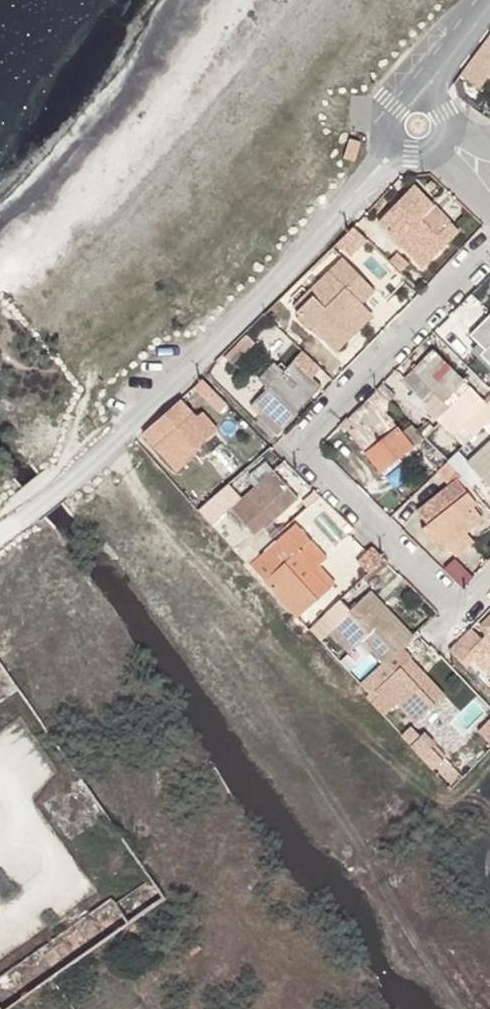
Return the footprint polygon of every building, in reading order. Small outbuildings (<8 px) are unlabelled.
[(461,72),(479,85),(489,70),(489,34),(461,72)] [(356,161),(361,140),(350,137),(344,158),(356,161)] [(422,267),(460,231),(415,185),(377,222),(422,267)] [(344,237),(340,242),(354,255),(370,240),(355,226),(344,237)] [(389,259),(401,271),(407,264),(396,252),(389,259)] [(362,301),(366,304),(378,292),(345,259),(313,293),(316,297),(301,311),(336,345),(348,334),(345,332),(338,325),(362,301)] [(369,307),(366,304),(362,301),(338,325),(345,332),(369,307)] [(470,336),(477,343),(468,352),(489,373),(489,316),(470,336)] [(242,366),(263,344),(250,332),(229,353),(242,366)] [(454,434),(487,402),(434,348),(405,376),(428,399),(436,391),(448,404),(437,415),(454,434)] [(277,434),(322,385),(292,359),(255,400),(265,409),(261,412),(270,421),(268,424),(277,434)] [(392,404),(377,389),(344,422),(381,470),(412,447),(384,410),(392,404)] [(172,407),(155,421),(163,431),(152,440),(172,467),(216,433),(202,414),(186,425),(172,407)] [(468,460),(489,484),(489,440),(468,460)] [(207,460),(227,486),(228,484),(235,479),(232,474),(241,466),(226,446),(207,460)] [(227,486),(198,510),(245,562),(258,550),(250,541),(296,498),(272,472),(242,499),(228,484),(227,486)] [(466,534),(484,518),(474,506),(475,504),(463,490),(414,527),(425,541),(423,543),(440,564),(449,557),(454,562),(476,544),(466,534)] [(249,566),(296,618),(328,588),(312,569),(319,563),(326,556),(295,523),(249,566)] [(380,554),(368,542),(353,558),(365,571),(380,554)] [(336,581),(319,563),(312,569),(328,588),(336,581)] [(384,663),(390,657),(402,645),(411,637),(382,606),(379,609),(367,596),(328,631),(343,648),(350,641),(356,647),(362,639),(384,663)] [(471,652),(489,672),(489,632),(471,652)] [(362,685),(368,691),(390,669),(407,651),(402,645),(384,663),(362,685)] [(390,669),(368,691),(373,697),(382,689),(413,722),(445,691),(407,651),(390,669)] [(481,727),(489,735),(489,718),(481,727)] [(434,765),(441,759),(430,747),(424,753),(434,765)]
